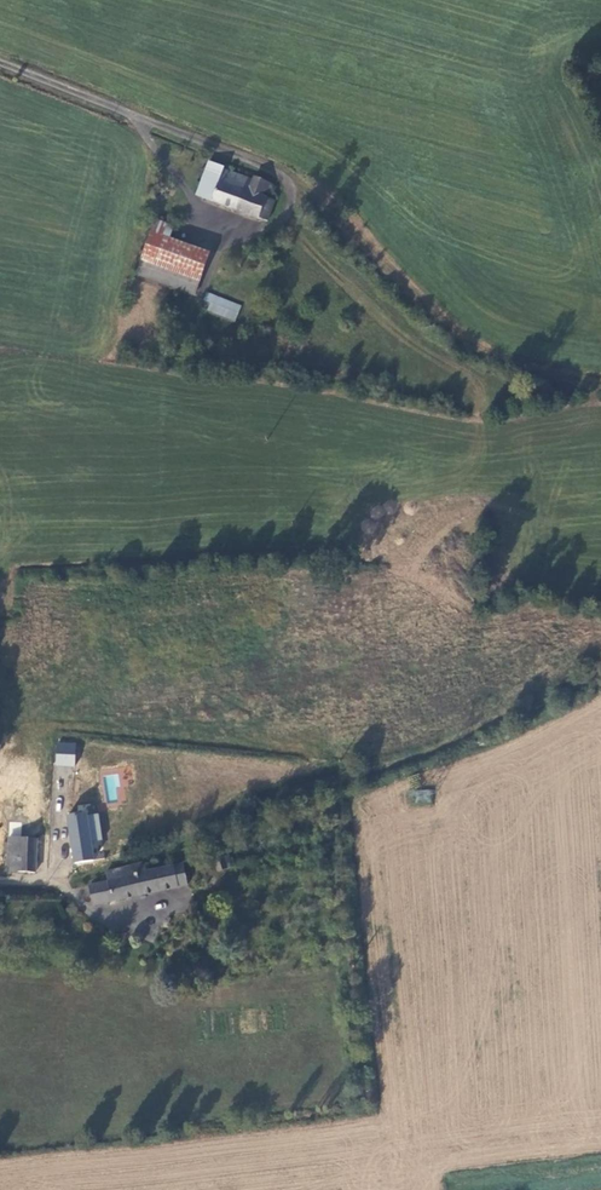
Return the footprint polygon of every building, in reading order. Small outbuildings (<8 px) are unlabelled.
[(271,195),(275,185),(256,177),(254,181),(225,169),(218,186),(210,183),(205,196),(268,221),(276,201),(262,195),(264,192),(271,195)] [(167,237),(173,220),(159,215),(153,232),(143,259),(157,264),(178,272),(201,280),(211,253),(167,237)] [(139,271),(174,283),(197,292),(201,280),(178,272),(157,264),(143,259),(139,271)] [(236,320),(241,303),(206,293),(201,310),(236,320)] [(56,742),(55,766),(75,766),(75,742),(56,742)] [(418,803),(432,802),(431,789),(417,791),(418,803)] [(32,843),(32,826),(17,825),(16,842),(32,843)] [(70,867),(94,864),(93,849),(86,849),(84,831),(81,831),(81,825),(66,826),(68,834),(66,835),(70,867)] [(32,843),(16,842),(4,841),(2,864),(6,865),(5,874),(30,875),(32,843)] [(128,880),(126,871),(101,877),(102,883),(90,885),(92,898),(97,898),(98,904),(171,892),(169,875),(168,872),(128,880)] [(171,892),(187,890),(185,873),(169,875),(171,892)]
